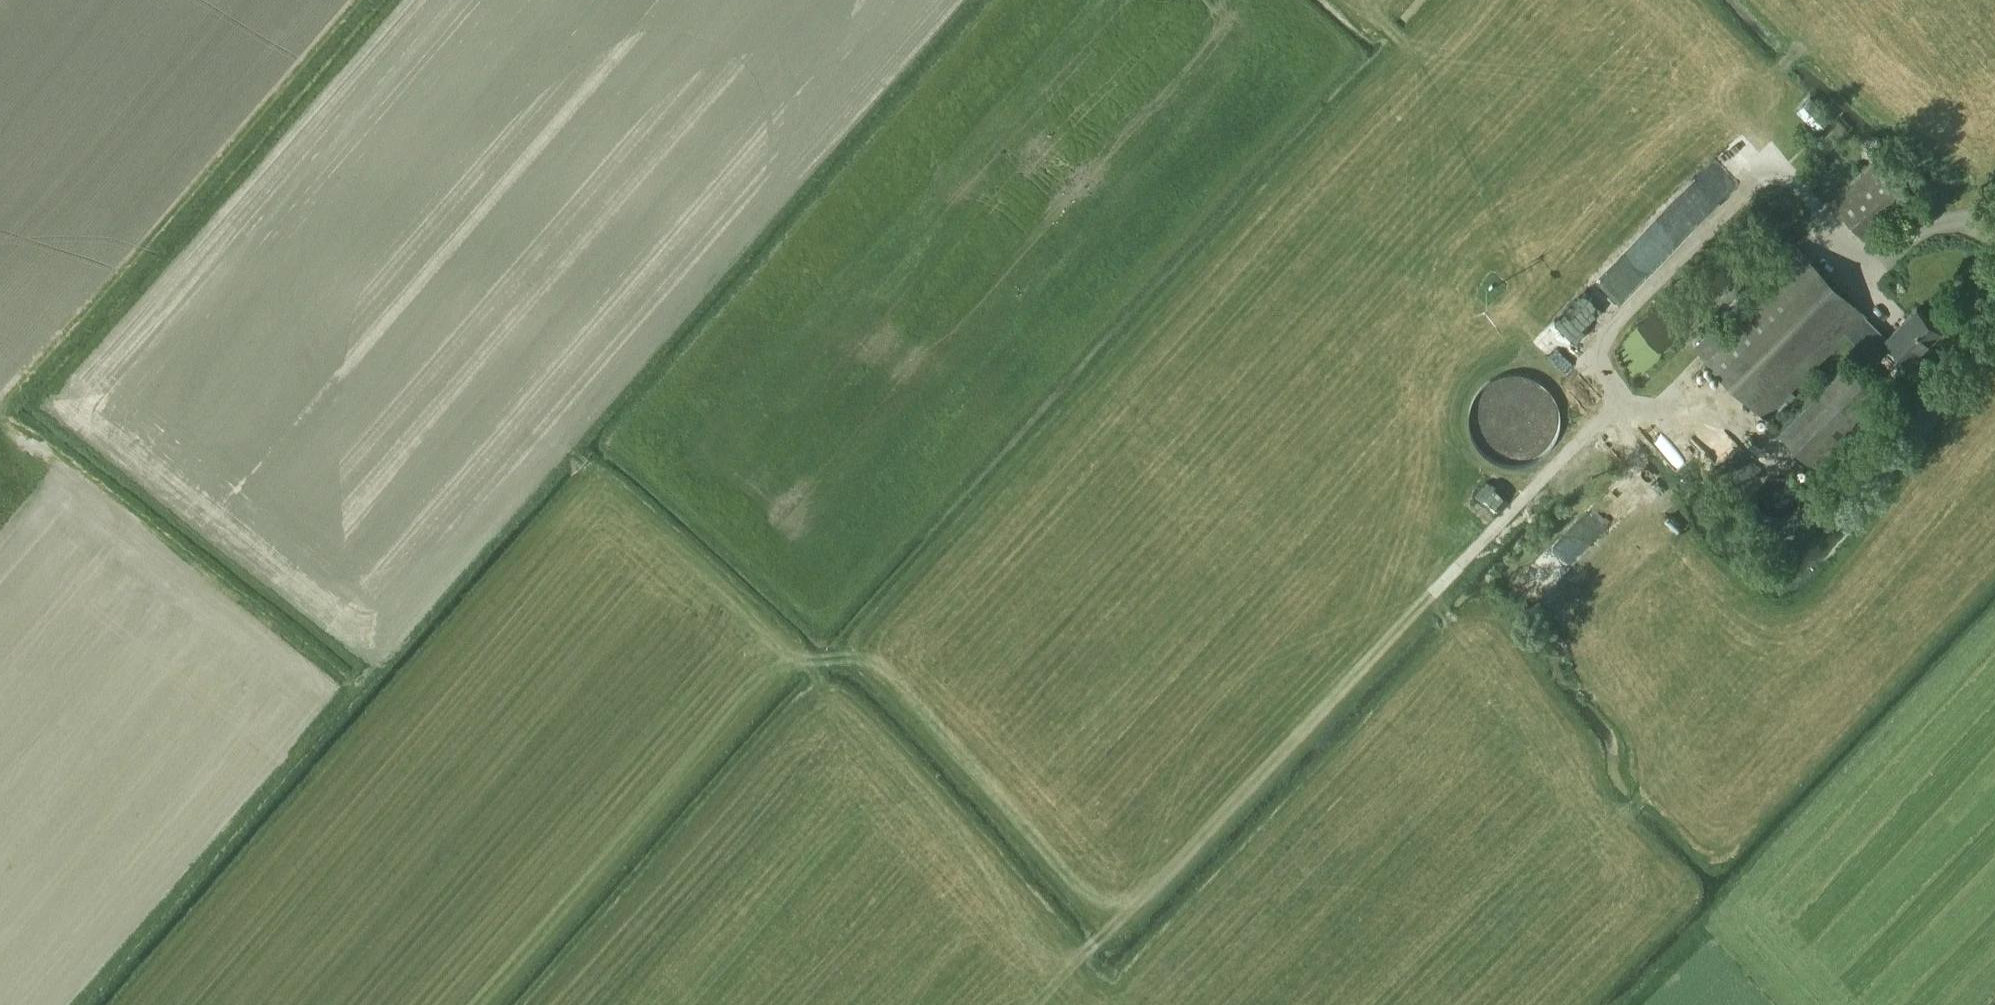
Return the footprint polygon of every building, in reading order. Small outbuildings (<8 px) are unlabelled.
[(1806,97),(1798,110),(1819,123),(1827,110),(1806,97)] [(1910,194),(1879,160),(1832,203),(1863,237),(1910,194)] [(1695,346),(1700,351),(1765,415),(1847,332),(1875,360),(1892,344),(1908,361),(1940,330),(1917,307),(1887,337),(1865,315),(1866,314),(1796,244),(1695,346)] [(1591,288),(1573,306),(1597,330),(1615,312),(1591,288)] [(1889,404),(1845,361),(1779,428),(1823,471),(1889,404)] [(1719,460),(1747,477),(1759,457),(1731,440),(1719,460)] [(1549,596),(1634,511),(1609,487),(1524,571),(1549,596)]
